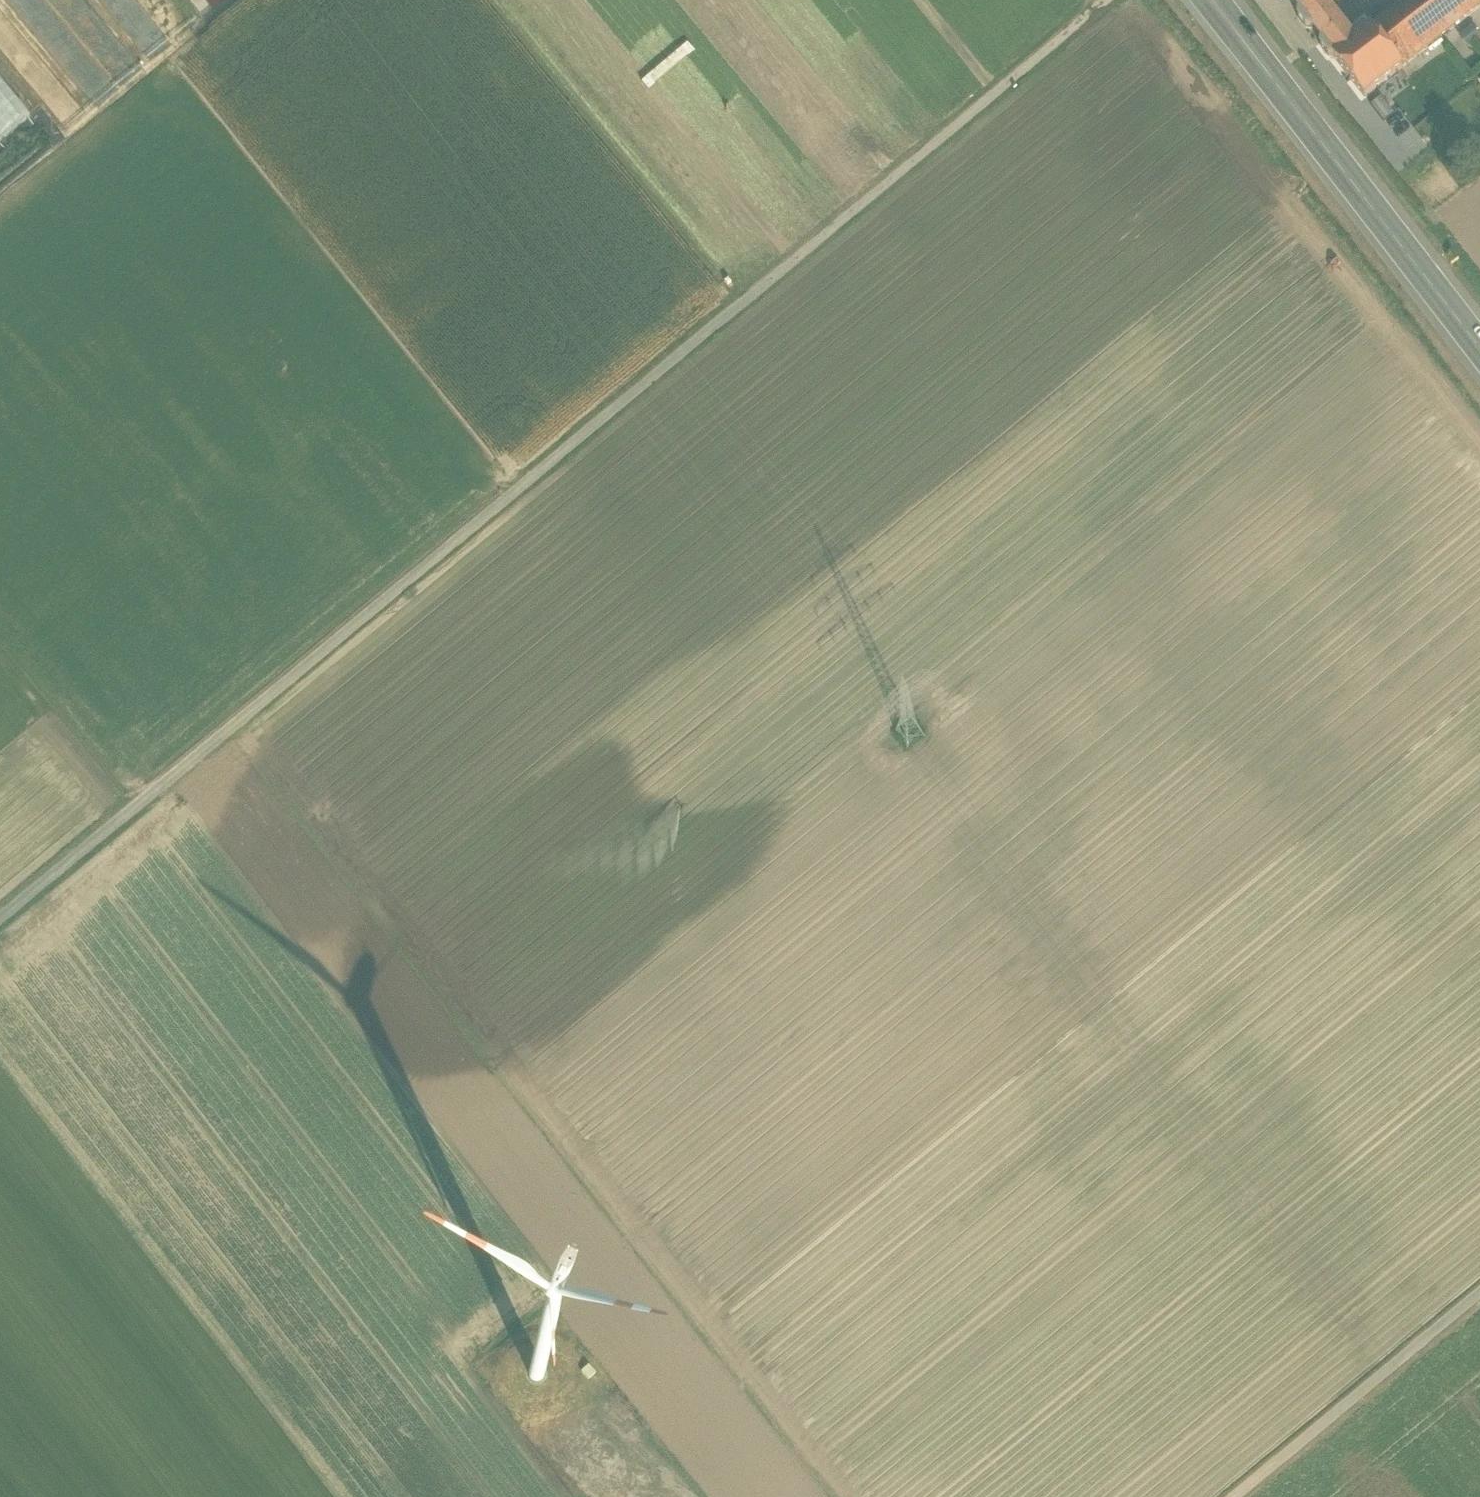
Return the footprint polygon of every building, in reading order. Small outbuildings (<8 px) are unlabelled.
[(1299,10),(1298,16),(1306,26),(1312,27),(1322,39),(1343,22),(1326,0),(1291,0),(1299,10)] [(1371,27),(1403,66),(1479,6),(1479,0),(1406,0),(1371,27)] [(1371,27),(1356,39),(1343,22),(1322,39),(1321,46),(1328,55),(1335,56),(1365,95),(1403,66),(1371,27)] [(0,83),(0,138),(27,116),(0,83)]
